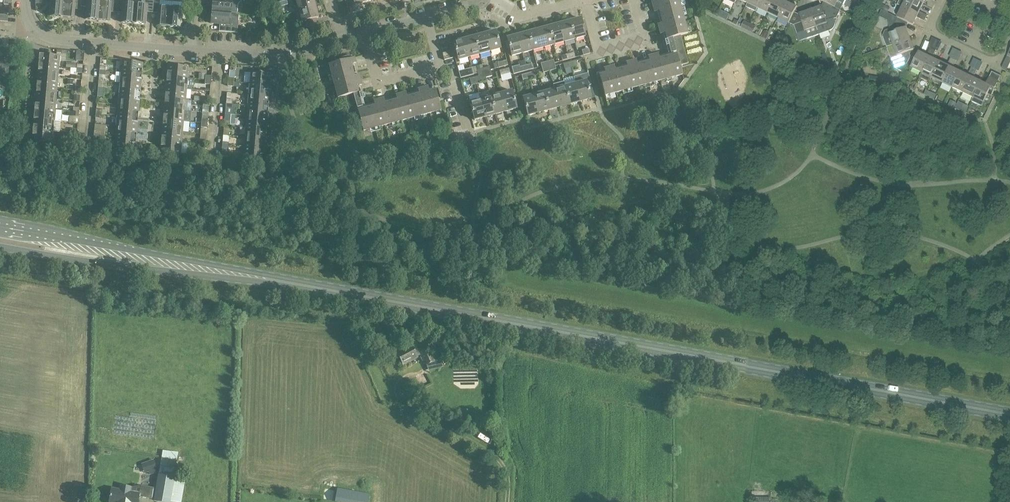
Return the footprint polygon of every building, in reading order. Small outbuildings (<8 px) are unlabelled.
[(50,17),(62,18),(64,0),(51,0),(50,17)] [(62,18),(74,19),(74,10),(81,10),(81,7),(82,0),(64,0),(62,18)] [(81,7),(87,8),(86,20),(98,21),(99,2),(87,1),(87,0),(82,0),(81,7)] [(122,14),(122,23),(134,24),(135,5),(129,5),(129,0),(118,0),(117,4),(123,4),(122,14)] [(142,6),(135,5),(134,24),(146,25),(147,13),(153,14),(154,0),(142,0),(142,6)] [(153,14),(159,14),(158,26),(170,27),(171,8),(160,7),(160,1),(161,0),(154,0),(153,14)] [(212,12),(231,14),(240,15),(240,14),(237,14),(238,6),(240,3),(241,3),(242,0),(228,0),(227,1),(213,0),(212,12)] [(314,0),(296,0),(299,11),(316,7),(314,0)] [(683,75),(680,65),(688,63),(680,35),(688,33),(679,0),(656,0),(657,1),(652,2),(655,13),(660,11),(663,23),(658,24),(661,34),(666,33),(672,55),(660,58),(659,54),(649,57),(650,61),(638,65),(637,60),(626,63),(628,67),(616,71),(614,66),(604,69),(606,74),(599,75),(605,96),(683,75)] [(757,8),(761,0),(749,0),(747,3),(746,6),(756,11),(757,8)] [(757,8),(768,13),(774,0),(761,0),(757,8)] [(783,1),(781,0),(774,0),(768,13),(778,18),(786,2),(783,1)] [(790,0),(783,0),(783,1),(786,2),(778,18),(789,23),(794,12),(796,8),(789,4),(790,0)] [(822,1),(823,2),(834,7),(840,10),(845,0),(819,0),(822,1)] [(917,14),(919,11),(922,4),(914,0),(899,0),(897,4),(902,7),(917,14)] [(99,2),(98,21),(110,22),(110,13),(111,3),(99,2)] [(821,7),(810,11),(816,27),(818,35),(829,31),(831,30),(833,28),(835,26),(835,24),(835,22),(835,20),(834,18),(836,18),(840,10),(834,7),(823,2),(821,7)] [(182,28),(183,14),(188,15),(189,8),(184,7),(183,9),(171,8),(170,27),(182,28)] [(316,7),(299,11),(302,23),(303,22),(305,29),(318,25),(316,19),(319,18),(316,7)] [(897,17),(897,18),(907,23),(912,25),(916,17),(920,19),(923,13),(919,11),(917,14),(902,7),(897,17)] [(805,31),(816,27),(810,11),(799,14),(794,12),(789,23),(794,25),(797,33),(804,30),(805,31)] [(231,14),(212,12),(211,24),(224,25),(223,31),(238,32),(238,26),(240,15),(231,14)] [(719,12),(716,17),(726,22),(729,16),(719,12)] [(886,47),(893,44),(909,38),(905,27),(907,23),(897,18),(895,22),(897,30),(894,31),(893,28),(884,30),(882,36),(886,47)] [(570,22),(575,39),(585,36),(581,19),(570,22)] [(741,27),(747,30),(750,24),(744,21),(741,27)] [(559,24),(564,42),(575,39),(570,22),(559,24)] [(564,42),(559,24),(549,27),(554,45),(564,42)] [(752,32),(755,26),(750,24),(747,30),(752,32)] [(554,45),(549,27),(538,30),(543,48),(554,45)] [(543,48),(538,30),(528,33),(533,51),(543,48)] [(485,34),(490,52),(501,49),(496,31),(485,34)] [(533,51),(528,33),(517,36),(522,54),(533,51)] [(850,33),(844,46),(848,48),(854,35),(850,33)] [(474,37),(479,55),(490,52),(485,34),(474,37)] [(522,54),(517,36),(507,39),(512,56),(522,54)] [(464,40),(469,58),(479,55),(474,37),(464,40)] [(909,38),(893,44),(886,47),(894,67),(903,72),(910,56),(909,51),(913,50),(909,38)] [(469,58),(464,40),(453,43),(458,61),(469,58)] [(455,58),(454,51),(443,54),(445,61),(455,58)] [(929,56),(926,55),(918,51),(910,67),(921,72),(929,56)] [(921,72),(931,77),(939,61),(931,58),(933,54),(928,51),(926,55),(929,56),(921,72)] [(2,84),(8,85),(10,63),(4,63),(4,54),(0,54),(0,84),(2,84)] [(40,55),(39,66),(59,68),(60,56),(40,55)] [(345,97),(352,120),(360,118),(364,132),(442,111),(436,90),(430,92),(428,87),(418,90),(419,94),(408,98),(406,93),(396,96),(397,100),(386,104),(384,99),(374,102),(375,106),(363,109),(357,87),(362,86),(359,75),(354,77),(351,65),(356,64),(355,58),(329,65),(338,99),(345,97)] [(1006,58),(1001,69),(1006,72),(1009,64),(1009,60),(1006,58)] [(949,66),(946,65),(939,61),(931,77),(942,82),(949,66)] [(942,82),(952,87),(960,71),(952,68),(954,64),(948,61),(946,65),(949,66),(942,82)] [(122,73),(142,75),(143,64),(123,62),(122,73)] [(830,67),(833,72),(838,70),(835,64),(830,67)] [(512,68),(514,75),(527,71),(526,66),(520,68),(519,65),(512,68)] [(38,77),(58,79),(59,68),(39,66),(38,77)] [(168,66),(167,77),(188,79),(189,68),(168,66)] [(474,75),(472,68),(459,72),(460,79),(474,75)] [(970,76),(967,75),(960,71),(952,87),(962,92),(970,76)] [(962,92),(972,97),(980,81),(973,78),(974,74),(969,71),(967,75),(970,76),(962,92)] [(985,84),(980,81),(972,97),(971,101),(981,106),(987,94),(991,96),(1000,76),(991,72),(985,84)] [(141,86),(142,75),(122,73),(121,84),(141,86)] [(251,73),(250,85),(271,86),(272,75),(251,73)] [(575,84),(580,102),(591,99),(588,86),(592,85),(588,73),(574,77),(576,84),(575,84)] [(867,83),(882,85),(883,77),(877,76),(877,77),(868,76),(867,83)] [(38,77),(37,88),(57,90),(58,79),(38,77)] [(187,90),(188,79),(167,77),(166,88),(187,90)] [(553,85),(554,90),(559,108),(570,105),(565,87),(564,82),(553,85)] [(141,86),(121,84),(120,95),(140,97),(141,86)] [(580,102),(575,84),(565,87),(570,105),(580,102)] [(270,97),(271,86),(250,85),(249,95),(270,97)] [(36,98),(56,100),(57,90),(37,88),(36,98)] [(166,88),(165,99),(186,101),(187,90),(166,88)] [(544,93),(549,111),(559,108),(554,90),(544,93)] [(512,91),(501,94),(506,112),(517,109),(512,91)] [(933,100),(935,97),(925,92),(923,96),(933,100)] [(533,95),(538,113),(549,111),(544,93),(533,95)] [(506,112),(501,94),(491,97),(496,115),(506,112)] [(139,107),(140,97),(120,95),(119,106),(139,107)] [(249,95),(249,104),(248,106),(269,108),(270,97),(249,95)] [(538,113),(533,95),(523,98),(528,116),(538,113)] [(485,118),(496,115),(491,97),(480,100),(485,118)] [(36,98),(35,109),(55,111),(56,100),(36,98)] [(185,111),(186,101),(165,99),(164,110),(185,111)] [(485,118),(480,100),(470,103),(475,121),(485,118)] [(950,102),(947,107),(953,110),(956,104),(950,102)] [(958,104),(954,111),(965,115),(968,108),(958,104)] [(138,118),(139,107),(119,106),(118,116),(138,118)] [(268,119),(269,108),(248,106),(247,117),(268,119)] [(34,120),(54,122),(55,111),(35,109),(34,120)] [(184,122),(185,111),(164,110),(163,120),(184,122)] [(137,129),(138,118),(118,116),(117,127),(137,129)] [(267,129),(268,119),(247,117),(246,128),(267,129)] [(34,120),(33,131),(53,133),(54,122),(34,120)] [(163,131),(183,133),(184,122),(163,120),(163,131)] [(137,129),(117,127),(116,138),(136,140),(137,129)] [(245,138),(266,140),(267,129),(246,128),(245,138)] [(53,133),(33,131),(32,142),(52,144),(53,133)] [(183,133),(163,131),(162,142),(182,144),(183,133)] [(135,151),(136,140),(116,138),(115,149),(135,151)] [(266,140),(245,138),(244,149),(265,151),(266,140)] [(181,155),(182,144),(162,142),(161,153),(181,155)] [(264,162),(265,151),(244,149),(243,160),(264,162)] [(424,340),(411,346),(417,357),(420,356),(426,367),(436,361),(430,350),(429,348),(428,349),(424,340)] [(417,357),(411,346),(397,353),(403,364),(417,357)] [(436,348),(430,350),(436,361),(441,359),(436,348)] [(163,451),(161,462),(177,464),(178,453),(163,451)] [(158,459),(148,463),(152,471),(162,467),(158,459)] [(158,501),(171,501),(176,477),(158,474),(156,488),(141,486),(139,497),(154,500),(154,501),(158,501)] [(141,486),(132,487),(120,485),(119,490),(113,489),(111,501),(138,501),(138,497),(139,497),(141,486)] [(369,497),(369,496),(338,490),(337,495),(336,499),(336,501),(338,501),(368,501),(369,497)]
